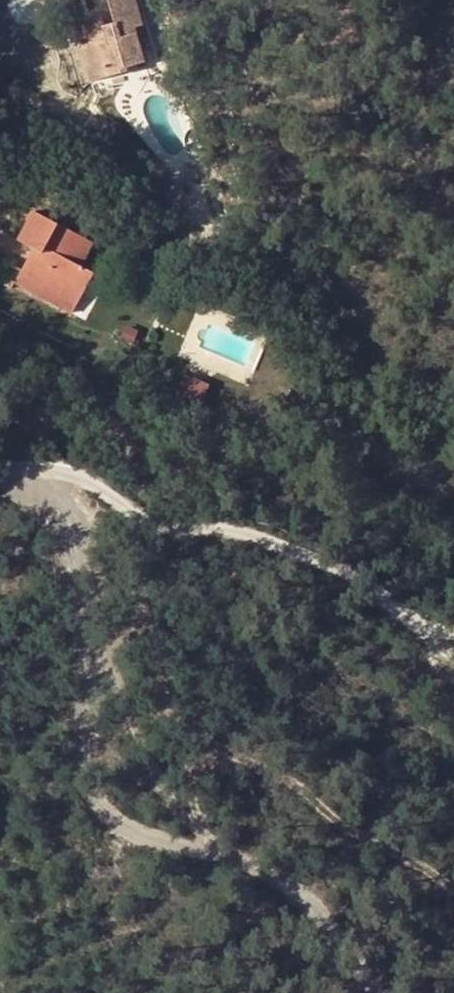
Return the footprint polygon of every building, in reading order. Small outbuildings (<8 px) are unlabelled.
[(116,28),(107,30),(104,19),(83,24),(89,49),(82,51),(88,77),(103,73),(106,84),(128,80),(127,73),(146,69),(138,32),(143,31),(135,0),(110,0),(116,28)] [(45,255),(29,282),(52,296),(56,289),(71,297),(87,269),(81,265),(93,249),(40,216),(24,242),(39,252),(45,255)] [(45,255),(39,252),(25,275),(23,278),(29,282),(45,255)] [(3,261),(0,266),(0,277),(17,288),(23,278),(25,275),(3,261)] [(56,289),(52,296),(66,305),(71,297),(56,289)] [(138,330),(124,325),(119,340),(132,344),(138,330)] [(211,385),(185,373),(175,395),(201,407),(211,385)]
